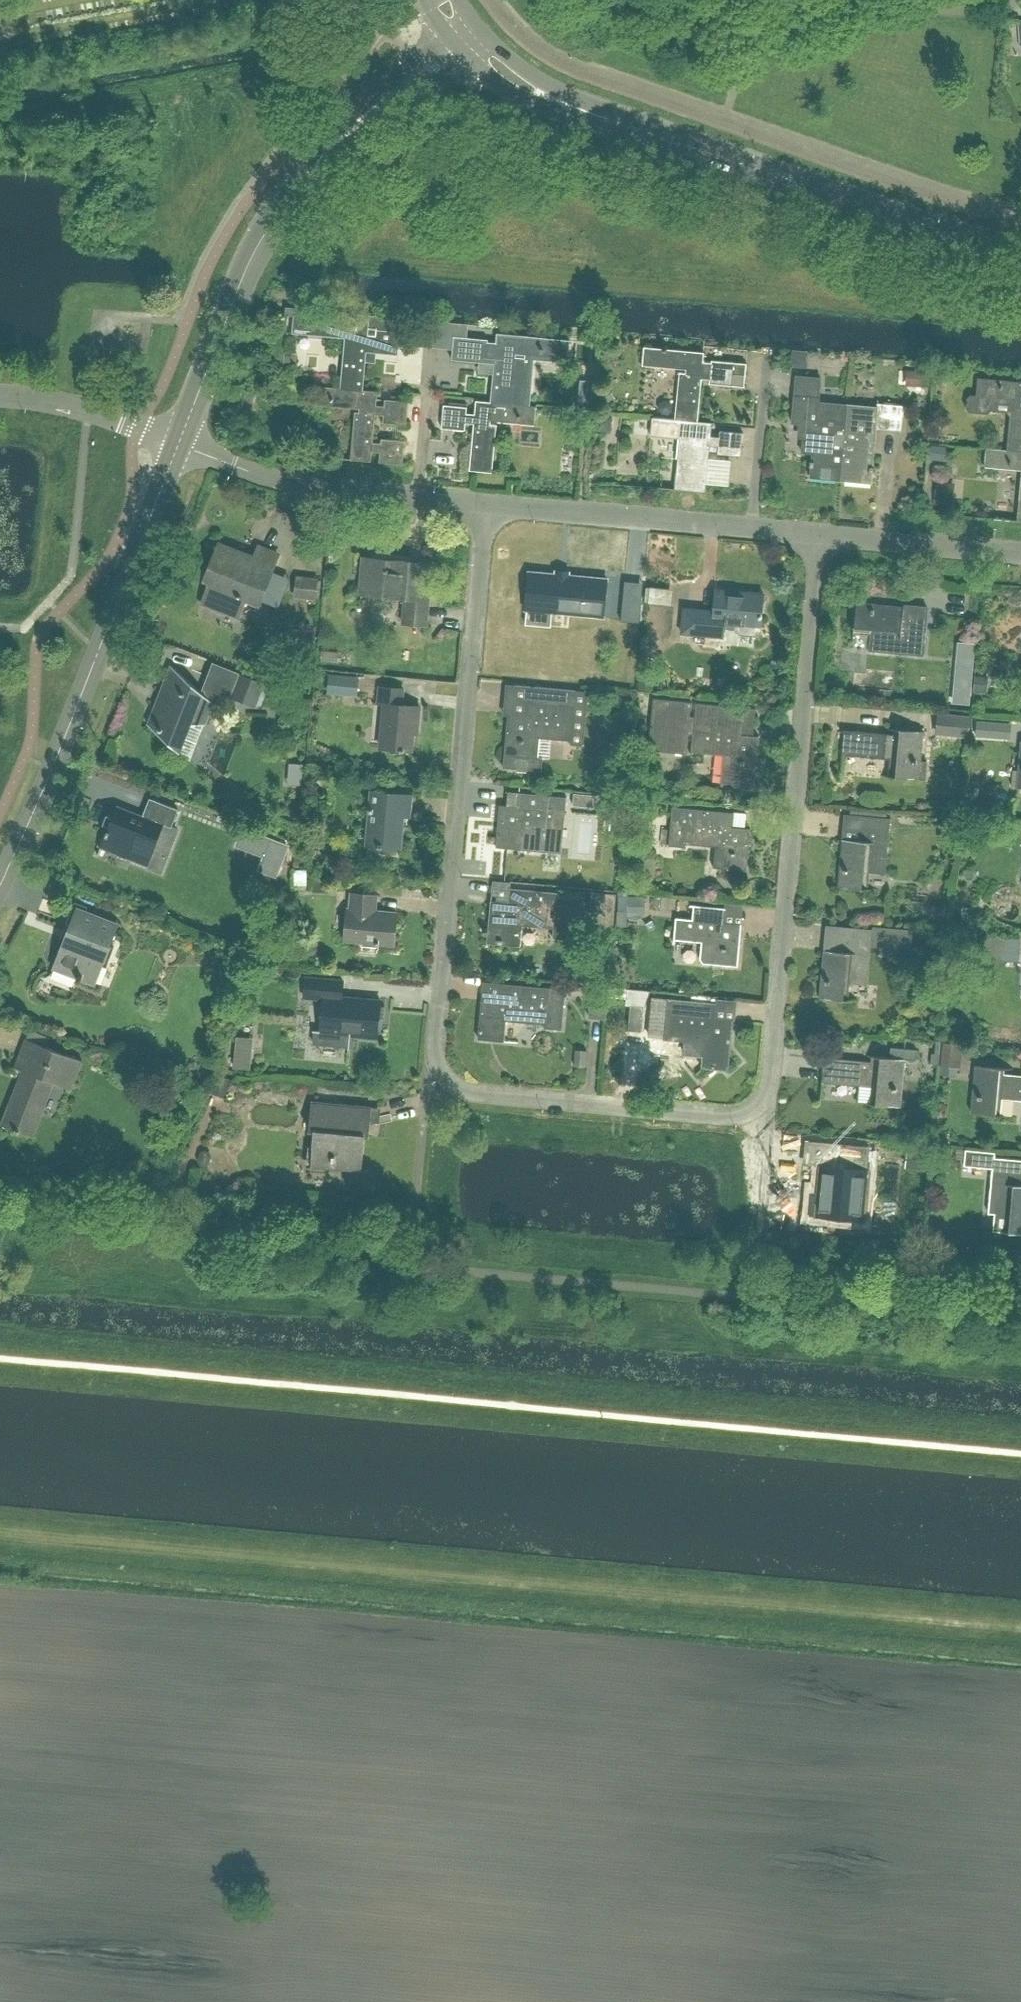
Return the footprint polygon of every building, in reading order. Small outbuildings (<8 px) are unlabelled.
[(364,390),(368,351),(375,351),(375,353),(399,355),(401,331),(377,328),(376,335),(369,334),(370,321),(310,315),(308,335),(309,335),(310,334),(352,338),(351,341),(345,341),(344,344),(345,345),(341,387),(364,390)] [(470,325),(456,324),(453,360),(488,363),(489,355),(496,356),(492,401),(530,405),(534,359),(568,362),(570,339),(498,333),(497,346),(489,346),(490,339),(469,337),(470,325)] [(748,364),(737,362),(713,360),(713,362),(705,362),(706,352),(645,346),(643,366),(646,366),(687,370),(687,373),(680,372),(680,375),(681,375),(677,419),(699,421),(704,375),(711,376),(711,384),(746,387),(748,364)] [(906,385),(930,386),(931,370),(907,369),(906,385)] [(836,480),(840,480),(848,404),(819,402),(821,378),(796,376),(792,423),(808,424),(807,438),(803,438),(802,452),(813,453),(812,461),(810,461),(810,467),(811,467),(810,477),(836,479),(836,480)] [(1020,450),(1020,381),(978,377),(977,394),(972,393),(967,397),(966,406),(970,410),(987,412),(992,407),(1009,409),(1013,413),(1010,449),(1020,450)] [(380,462),(404,464),(406,440),(382,438),(382,443),(374,442),(377,415),(384,415),(383,423),(407,425),(409,400),(385,398),(385,405),(377,405),(379,391),(364,390),(341,387),(318,385),(316,405),(318,405),(318,404),(360,408),(360,411),(356,411),(355,422),(356,422),(353,457),(327,455),(327,457),(373,461),(374,451),(381,452),(380,462)] [(475,423),(471,471),(517,475),(518,473),(495,471),(499,427),(499,425),(492,424),(492,421),(534,424),(534,425),(536,425),(538,406),(530,405),(492,401),(477,400),(476,414),(468,413),(469,406),(445,404),(443,429),(467,431),(467,423),(475,423)] [(848,404),(840,480),(845,481),(872,483),(873,473),(875,473),(876,467),(874,467),(876,447),(869,447),(871,429),(901,431),(901,432),(903,433),(906,406),(878,403),(878,407),(848,404)] [(661,486),(661,488),(708,492),(712,446),(719,446),(719,454),(742,456),(745,432),(721,430),(721,436),(713,436),(714,422),(699,421),(653,417),(651,436),(653,436),(654,435),(679,438),(675,488),(661,486)] [(1010,449),(987,447),(985,467),(987,467),(987,466),(1020,469),(1020,450),(1010,449)] [(713,457),(713,479),(732,479),(733,457),(713,457)] [(955,482),(936,480),(934,504),(954,505),(955,482)] [(995,519),(1020,521),(1020,502),(1019,519),(995,517),(995,519)] [(217,567),(203,603),(240,617),(250,590),(263,595),(259,604),(261,605),(281,556),(260,547),(254,562),(243,558),(245,553),(220,544),(211,567),(212,567),(213,566),(217,567)] [(363,557),(360,594),(405,598),(403,623),(428,625),(433,563),(387,559),(363,557)] [(531,572),(527,610),(605,617),(609,579),(531,572)] [(317,599),(318,581),(298,579),(297,597),(317,599)] [(685,608),(682,633),(724,637),(725,627),(737,628),(737,630),(740,634),(757,635),(761,632),(764,594),(717,589),(715,611),(685,608)] [(928,613),(905,611),(905,607),(857,602),(853,641),(854,642),(855,632),(871,633),(869,651),(925,656),(930,609),(928,609),(928,613)] [(149,725),(180,752),(191,725),(206,725),(215,702),(173,665),(149,725)] [(242,673),(233,696),(257,705),(266,683),(242,673)] [(328,690),(358,693),(360,675),(329,673),(328,690)] [(650,689),(651,678),(643,677),(642,689),(650,689)] [(510,713),(504,767),(543,771),(544,757),(539,757),(541,737),(572,740),(572,744),(573,744),(578,690),(519,685),(519,686),(529,687),(526,714),(510,713)] [(406,751),(406,750),(413,751),(415,724),(420,725),(421,706),(404,705),(405,689),(380,687),(379,703),(385,704),(381,748),(401,750),(401,751),(406,751)] [(694,752),(725,755),(722,785),(755,788),(761,736),(743,735),(746,709),(757,710),(757,709),(696,702),(695,715),(691,715),(691,702),(655,698),(649,750),(687,753),(689,733),(693,733),(691,754),(692,754),(692,755),(693,755),(694,752)] [(971,715),(938,712),(935,734),(969,737),(971,715)] [(921,780),(921,778),(926,779),(928,760),(923,760),(926,731),(887,728),(887,729),(897,730),(896,735),(845,730),(841,773),(843,773),(844,756),(892,760),(890,775),(882,775),(882,776),(921,780)] [(385,847),(385,846),(403,847),(405,816),(411,816),(413,794),(373,790),(368,844),(379,846),(379,847),(385,847)] [(563,832),(563,836),(565,836),(568,796),(508,790),(508,792),(520,793),(519,806),(501,804),(497,847),(523,849),(525,829),(563,832)] [(133,855),(131,860),(149,866),(165,824),(173,827),(180,809),(151,798),(142,820),(116,810),(98,855),(100,856),(104,844),(133,855)] [(686,844),(717,847),(715,868),(748,871),(752,828),(734,827),(735,814),(748,815),(748,813),(674,806),(670,846),(685,847),(686,844)] [(878,890),(878,889),(869,888),(871,873),(887,874),(892,818),(845,814),(845,815),(863,816),(861,840),(843,838),(839,887),(878,890)] [(573,906),(559,904),(560,892),(511,888),(510,902),(493,900),(489,943),(522,946),(524,925),(555,928),(554,938),(569,939),(573,906)] [(593,892),(590,928),(615,930),(618,894),(593,892)] [(380,945),(380,943),(396,945),(399,913),(377,911),(379,897),(379,895),(352,893),(352,894),(351,908),(349,908),(346,940),(377,943),(377,945),(380,945)] [(630,895),(629,906),(644,907),(644,895),(630,895)] [(705,963),(739,967),(743,924),(721,922),(723,909),(739,911),(739,909),(691,904),(691,906),(695,907),(694,919),(677,917),(675,943),(676,943),(676,939),(703,942),(701,958),(705,963)] [(82,980),(83,979),(96,984),(120,924),(78,908),(55,968),(78,977),(78,979),(82,980)] [(859,1001),(859,1000),(849,999),(851,983),(869,985),(875,929),(827,924),(827,926),(845,927),(842,951),(825,949),(820,998),(859,1001)] [(377,1038),(376,1049),(378,1049),(382,1001),(343,997),(345,981),(307,977),(305,998),(306,998),(306,995),(324,997),(321,1033),(377,1038)] [(546,1028),(547,1028),(562,1030),(566,990),(490,982),(490,984),(506,986),(505,998),(483,996),(479,1039),(506,1041),(508,1020),(546,1024),(546,1028)] [(609,988),(593,987),(590,1017),(607,1018),(609,988)] [(693,994),(692,1001),(670,999),(666,1039),(695,1041),(705,1054),(704,1067),(730,1070),(735,1020),(717,1018),(718,1005),(730,1006),(730,1004),(716,1003),(717,997),(693,994)] [(632,1005),(630,1031),(643,1032),(645,1006),(632,1005)] [(23,1071),(3,1125),(34,1137),(55,1083),(71,1089),(62,1113),(63,1114),(84,1060),(27,1038),(16,1068),(23,1071)] [(902,1107),(906,1059),(918,1061),(919,1050),(892,1048),(892,1057),(867,1054),(867,1056),(877,1057),(877,1061),(825,1057),(823,1083),(873,1087),(872,1103),(862,1102),(862,1103),(902,1107)] [(577,1050),(575,1066),(587,1067),(588,1051),(577,1050)] [(1005,1073),(1006,1069),(1015,1070),(1016,1068),(977,1065),(973,1113),(1011,1117),(1012,1115),(1002,1115),(1003,1099),(1020,1100),(1020,1075),(1005,1073)] [(315,1131),(313,1155),(332,1157),(332,1164),(359,1166),(362,1134),(357,1134),(359,1122),(371,1123),(372,1106),(312,1100),(310,1131),(315,1131)] [(806,1140),(805,1154),(823,1156),(819,1195),(813,1195),(811,1214),(864,1219),(871,1146),(806,1140)] [(995,1157),(996,1152),(966,1149),(965,1165),(994,1168),(990,1213),(1008,1214),(1007,1229),(997,1228),(996,1230),(1020,1232),(1020,1159),(995,1157)]
